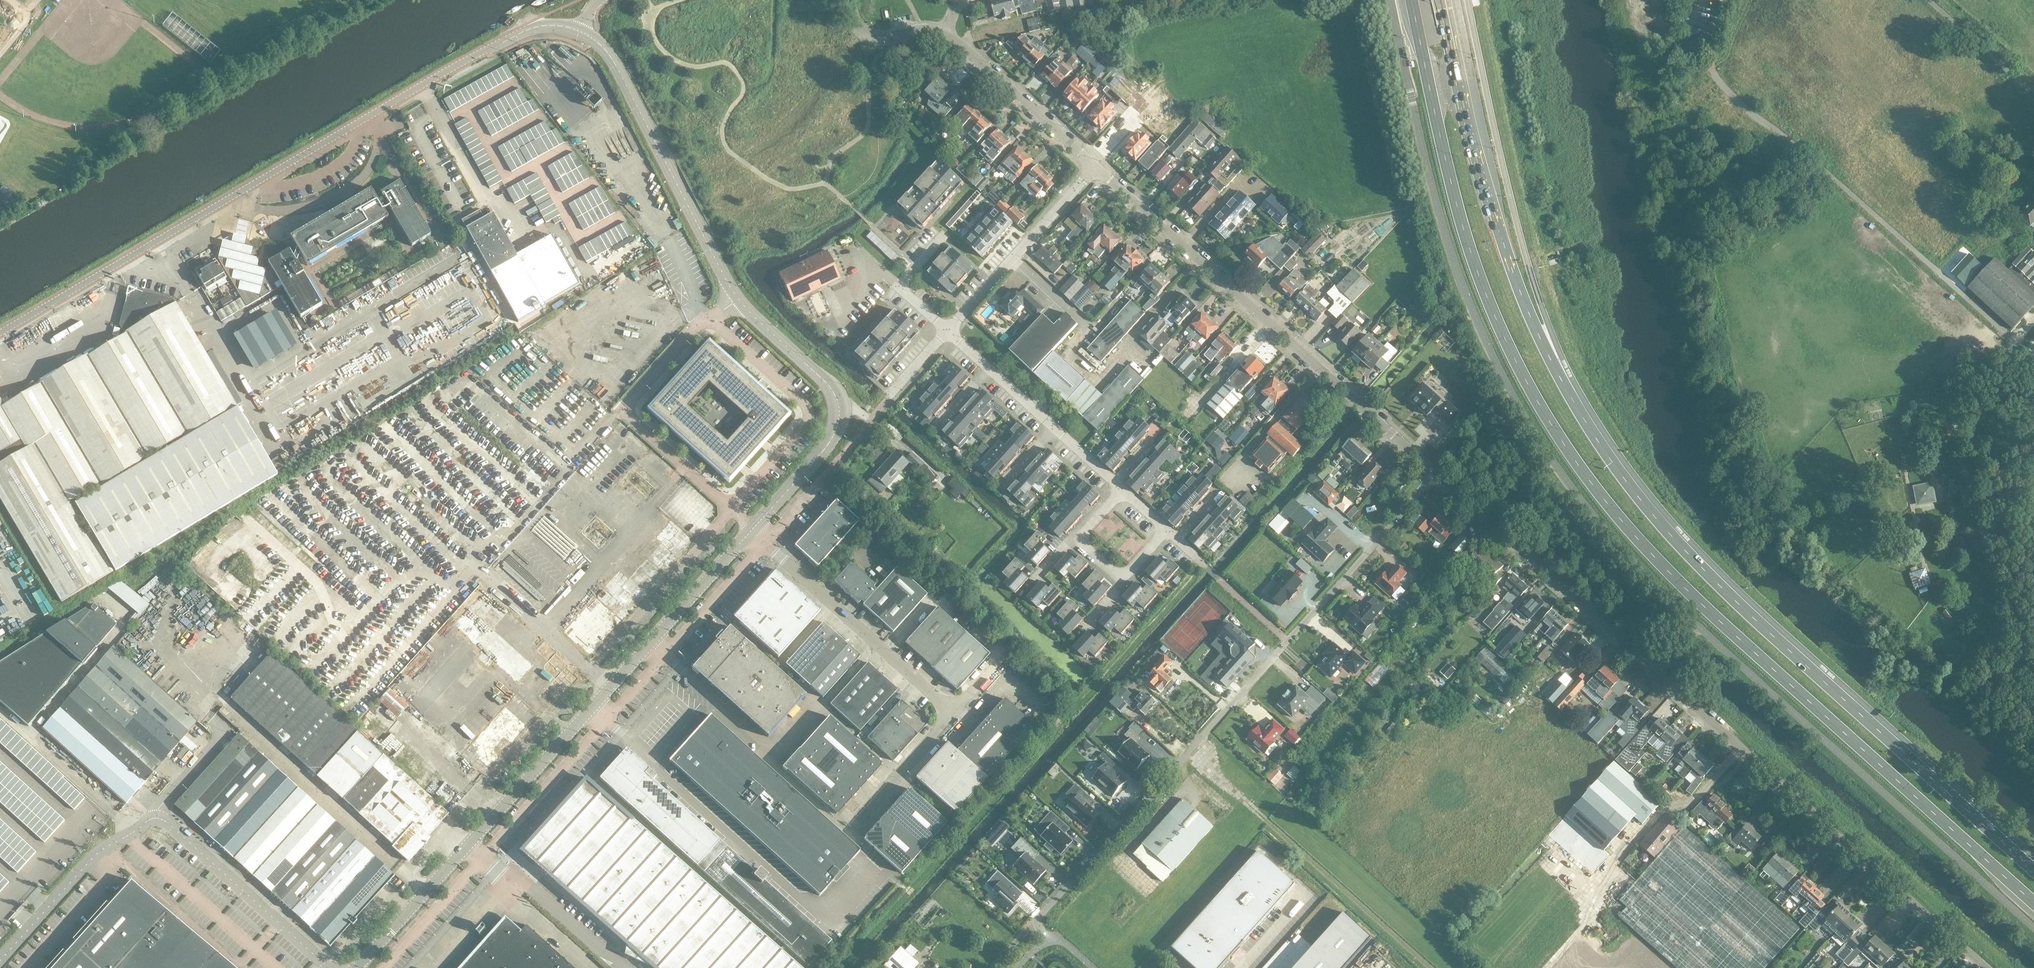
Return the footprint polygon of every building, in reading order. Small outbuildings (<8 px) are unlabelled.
[(991,1),(995,17),(1001,15),(1003,20),(1011,18),(1009,13),(1016,11),(1016,8),(1021,7),(1022,15),(1036,11),(1036,8),(1034,0),(996,0),(991,1)] [(1103,11),(1101,0),(1069,0),(1061,2),(1059,2),(1059,0),(1034,0),(1036,8),(1042,7),(1041,2),(1047,1),(1049,13),(1052,12),(1053,17),(1055,16),(1055,20),(1064,18),(1103,11)] [(1350,3),(1352,15),(1370,11),(1367,0),(1364,0),(1350,3)] [(619,14),(631,23),(631,27),(631,23),(632,22),(636,21),(632,22),(620,13),(620,12),(620,9),(620,13),(619,14),(615,15),(619,14)] [(1027,20),(1029,26),(1039,24),(1038,18),(1027,20)] [(1030,32),(1040,30),(1039,24),(1029,26),(1030,32)] [(1020,55),(1027,62),(1038,50),(1043,44),(1040,41),(1036,38),(1032,42),(1024,36),(1012,38),(1007,44),(1013,49),(1015,47),(1022,53),(1020,55)] [(1097,54),(1099,51),(1087,41),(1076,53),(1088,64),(1093,58),(1097,54)] [(636,47),(646,54),(645,54),(646,57),(646,54),(647,52),(650,51),(647,52),(646,52),(637,46),(637,45),(637,42),(636,42),(637,45),(636,47),(632,48),(636,47)] [(1034,68),(1046,55),(1049,58),(1053,53),(1050,50),(1046,47),(1043,44),(1038,50),(1027,62),(1034,68)] [(524,49),(521,50),(515,53),(518,58),(526,54),(524,49)] [(1050,82),(1066,65),(1065,64),(1054,54),(1050,59),(1052,60),(1048,65),(1051,67),(1043,76),(1050,82)] [(1078,57),(1075,54),(1070,60),(1074,64),(1078,59),(1077,58),(1078,57)] [(1100,65),(1104,60),(1097,54),(1093,58),(1100,65)] [(748,65),(762,72),(763,76),(762,72),(763,71),(766,69),(763,70),(763,71),(749,64),(749,63),(748,60),(749,64),(748,65),(745,67),(748,65)] [(507,65),(501,68),(508,80),(514,77),(507,65)] [(1066,65),(1050,82),(1057,89),(1073,71),(1066,65)] [(508,80),(501,68),(496,71),(503,83),(508,80)] [(503,83),(496,71),(491,74),(498,86),(503,83)] [(498,86),(491,74),(486,76),(493,89),(498,86)] [(650,80),(662,88),(662,89),(663,92),(662,89),(663,87),(667,86),(663,87),(650,79),(651,79),(651,78),(650,75),(650,78),(650,79),(649,80),(646,81),(649,80),(650,80)] [(721,80),(735,88),(734,88),(735,92),(735,88),(736,86),(739,85),(735,86),(722,79),(722,78),(722,75),(721,75),(722,78),(722,79),(721,80),(718,81),(718,82),(721,80)] [(1074,104),(1092,84),(1083,75),(1065,96),(1067,98),(1071,103),(1072,102),(1074,104)] [(493,89),(486,76),(481,79),(487,92),(493,89)] [(487,92),(481,79),(475,82),(482,95),(487,92)] [(953,92),(947,86),(939,79),(934,84),(928,106),(935,112),(943,119),(947,115),(952,109),(963,98),(955,90),(953,92)] [(482,95),(475,82),(470,85),(477,97),(482,95)] [(594,107),(602,100),(584,82),(577,89),(594,107)] [(680,89),(693,97),(693,98),(692,98),(693,101),(693,98),(694,96),(697,95),(694,96),(693,96),(681,87),(682,87),(681,87),(681,83),(681,87),(680,88),(680,89),(677,89),(677,90),(680,89)] [(1084,113),(1099,96),(1097,93),(1097,92),(1093,88),(1092,89),(1090,87),(1093,84),(1092,84),(1074,104),(1076,106),(1076,107),(1080,111),(1081,110),(1084,113)] [(477,97),(470,85),(465,88),(472,100),(477,97)] [(472,100),(465,88),(460,91),(466,103),(472,100)] [(528,102),(520,88),(515,91),(523,105),(528,102)] [(466,103),(460,91),(454,94),(461,106),(466,103)] [(523,105),(515,91),(509,94),(517,108),(523,105)] [(461,106),(454,94),(449,97),(456,109),(461,106)] [(517,108),(509,94),(504,97),(512,111),(517,108)] [(456,109),(449,97),(444,100),(451,112),(456,109)] [(512,111),(504,97),(499,100),(507,114),(512,111)] [(709,103),(709,102),(722,111),(721,112),(722,115),(722,112),(723,110),(726,109),(723,110),(722,110),(710,101),(711,101),(710,97),(710,101),(709,102),(706,103),(709,103)] [(533,99),(528,102),(534,113),(539,110),(533,99)] [(507,114),(499,100),(494,103),(502,117),(507,114)] [(534,113),(528,102),(523,105),(528,116),(534,113)] [(502,117),(494,103),(488,106),(496,120),(502,117)] [(1114,108),(1109,103),(1107,106),(1103,103),(1090,118),(1093,121),(1093,122),(1097,126),(1098,125),(1102,129),(1106,124),(1107,125),(1112,119),(1111,118),(1115,114),(1112,110),(1114,108)] [(970,104),(962,113),(961,112),(957,115),(958,117),(954,121),(951,119),(946,124),(950,128),(954,123),(961,129),(978,111),(970,104)] [(528,116),(523,105),(517,108),(523,118),(528,116)] [(496,120),(488,106),(483,109),(491,123),(496,120)] [(523,118),(517,108),(512,111),(518,121),(523,118)] [(491,123),(483,109),(478,112),(486,126),(491,123)] [(518,121),(512,111),(507,114),(513,124),(518,121)] [(978,111),(961,129),(962,130),(965,126),(972,132),(985,117),(978,111)] [(1225,130),(1210,116),(1204,111),(1199,117),(1221,137),(1227,131),(1225,130)] [(513,124),(507,114),(502,117),(507,127),(513,124)] [(507,127),(502,117),(496,120),(502,130),(507,127)] [(985,117),(972,132),(969,135),(978,144),(985,135),(984,134),(993,124),(985,117)] [(457,130),(470,123),(467,118),(454,125),(457,130)] [(502,130),(496,120),(491,123),(497,133),(502,130)] [(736,126),(749,134),(750,138),(749,134),(750,132),(754,131),(750,132),(737,124),(737,120),(736,120),(737,124),(736,126),(732,127),(736,126)] [(545,121),(540,124),(546,135),(551,132),(545,121)] [(1178,159),(1196,139),(1208,149),(1216,140),(1204,129),(1205,129),(1196,121),(1169,151),(1178,159)] [(460,135),(473,128),(470,123),(457,130),(460,135)] [(497,133),(491,123),(486,126),(492,136),(497,133)] [(546,135),(540,124),(535,127),(541,137),(546,135)] [(541,137),(535,127),(530,130),(535,140),(541,137)] [(463,141),(476,134),(473,128),(460,135),(463,141)] [(556,129),(551,132),(559,146),(564,143),(556,129)] [(535,140),(530,130),(524,133),(530,143),(535,140)] [(981,155),(985,158),(1005,136),(998,130),(990,139),(988,138),(979,147),(984,151),(981,155)] [(551,132),(546,135),(554,149),(559,146),(551,132)] [(530,143),(524,133),(519,136),(525,146),(530,143)] [(466,146),(478,139),(476,134),(463,141),(466,146)] [(546,135),(541,138),(548,151),(554,149),(546,135)] [(1144,135),(1142,138),(1139,135),(1135,139),(1134,139),(1128,145),(1129,146),(1125,150),(1128,153),(1128,154),(1132,158),(1133,157),(1136,160),(1150,145),(1147,142),(1149,140),(1144,135)] [(525,146),(519,136),(514,139),(520,149),(525,146)] [(1005,136),(985,158),(991,164),(1012,142),(1005,136)] [(541,138),(535,140),(543,154),(548,151),(541,138)] [(469,151),(481,144),(478,139),(466,146),(469,151)] [(520,149),(514,139),(509,142),(514,152),(520,149)] [(1149,171),(1170,147),(1160,139),(1139,163),(1140,164),(1149,171)] [(535,140),(530,143),(538,157),(543,154),(535,140)] [(514,152),(509,142),(503,145),(509,155),(514,152)] [(530,143),(525,146),(533,160),(538,157),(530,143)] [(472,156),(484,149),(481,144),(469,151),(472,156)] [(509,155),(503,145),(498,148),(504,158),(509,155)] [(525,146),(520,149),(527,163),(533,160),(525,146)] [(1010,170),(1025,154),(1018,147),(998,168),(1002,172),(1006,175),(1010,170)] [(1207,184),(1188,206),(1200,216),(1226,187),(1227,188),(1246,166),(1227,148),(1207,171),(1215,178),(1208,185),(1207,184)] [(475,162),(487,155),(484,149),(472,156),(475,162)] [(520,149),(514,152),(522,166),(527,163),(520,149)] [(514,152),(509,155),(517,169),(522,166),(514,152)] [(574,152),(569,155),(577,169),(582,166),(574,152)] [(1025,154),(1010,170),(1014,174),(1009,180),(1013,183),(1033,161),(1025,154)] [(1172,160),(1171,160),(1174,157),(1171,154),(1163,163),(1153,174),(1161,182),(1171,170),(1167,166),(1172,160)] [(490,160),(487,155),(475,162),(478,167),(490,160)] [(509,155),(504,158),(512,172),(517,169),(509,155)] [(569,155),(564,158),(571,172),(577,169),(569,155)] [(564,158),(558,161),(566,175),(571,172),(564,158)] [(958,168),(961,165),(953,158),(950,161),(958,168)] [(481,172),(493,165),(490,160),(478,167),(481,172)] [(558,161),(553,164),(561,178),(566,175),(558,161)] [(941,209),(951,198),(956,192),(954,190),(960,184),(962,186),(964,183),(939,161),(937,163),(939,165),(933,171),(931,169),(915,186),(918,188),(910,197),(908,195),(899,205),(906,211),(904,213),(915,224),(917,221),(924,228),(933,217),(931,215),(938,207),(941,209)] [(553,164),(548,167),(555,181),(561,178),(553,164)] [(484,177),(496,170),(493,165),(481,172),(484,177)] [(582,166),(577,169),(583,181),(589,178),(582,166)] [(962,166),(958,170),(967,179),(971,174),(962,166)] [(1021,185),(1028,192),(1046,172),(1039,166),(1021,185)] [(577,169),(571,172),(578,184),(583,181),(577,169)] [(487,183),(499,176),(496,170),(484,177),(487,183)] [(571,172),(566,175),(573,187),(578,184),(571,172)] [(1054,184),(1050,181),(1053,178),(1046,172),(1028,192),(1020,200),(1025,204),(1032,196),(1035,198),(1043,190),(1046,193),(1054,184)] [(523,181),(526,186),(539,178),(536,173),(523,181)] [(971,174),(967,179),(975,186),(983,177),(978,173),(975,177),(971,174)] [(1190,187),(1197,180),(1190,173),(1183,181),(1178,176),(1167,188),(1179,198),(1189,187),(1190,187)] [(566,175),(561,178),(567,190),(573,187),(566,175)] [(502,181),(499,176),(487,183),(490,188),(502,181)] [(976,187),(980,190),(988,181),(985,177),(976,187)] [(526,186),(528,191),(542,184),(539,178),(526,186)] [(561,178),(555,181),(562,193),(567,190),(561,178)] [(523,181),(517,184),(525,198),(530,195),(528,191),(526,186),(523,181)] [(290,237),(294,243),(292,245),(295,250),(297,248),(294,257),(290,250),(268,263),(272,269),(267,272),(246,237),(234,234),(232,240),(230,239),(229,242),(223,241),(218,259),(242,298),(216,313),(222,322),(282,286),(301,318),(322,305),(297,262),(300,254),(308,266),(389,218),(380,204),(385,201),(412,247),(431,235),(399,182),(380,193),(383,198),(379,201),(371,189),(290,237)] [(517,184),(512,187),(520,201),(525,198),(517,184)] [(530,195),(531,197),(545,189),(542,184),(528,191),(530,195)] [(512,187),(507,190),(515,204),(520,201),(512,187)] [(600,187),(595,190),(603,203),(608,200),(600,187)] [(531,197),(534,202),(548,194),(545,189),(531,197)] [(595,190),(590,192),(597,206),(603,203),(595,190)] [(1002,201),(1006,196),(1001,192),(998,195),(992,190),(987,196),(998,206),(1002,201)] [(977,191),(969,200),(973,203),(981,194),(977,191)] [(590,192),(584,195),(592,209),(597,206),(590,192)] [(1226,239),(1256,206),(1240,192),(1210,226),(1226,239)] [(534,202),(537,207),(551,199),(548,194),(534,202)] [(584,195),(579,198),(587,212),(592,209),(584,195)] [(1287,209),(1275,200),(1276,199),(1272,196),(1261,209),(1268,215),(1269,214),(1273,218),(1272,219),(1280,225),(1291,212),(1287,209)] [(579,198),(574,201),(582,215),(587,212),(579,198)] [(537,207),(540,212),(554,205),(551,199),(537,207)] [(2024,210),(2018,216),(2029,227),(2030,226),(2033,229),(2033,225),(2033,224),(2033,222),(2033,200),(2033,199),(2024,210)] [(608,200),(603,203),(609,216),(615,213),(608,200)] [(969,200),(962,208),(965,211),(973,203),(969,200)] [(574,201),(569,204),(576,218),(582,215),(574,201)] [(1012,210),(1002,201),(998,206),(1007,214),(1008,215),(1012,210)] [(603,203),(597,206),(604,219),(609,216),(603,203)] [(992,204),(984,213),(1005,232),(1013,223),(992,204)] [(540,212),(543,218),(557,210),(554,205),(540,212)] [(1069,237),(1091,213),(1087,210),(1087,207),(1085,205),(1082,205),(1071,216),(1070,217),(1074,221),(1063,233),(1057,240),(1062,244),(1069,237)] [(597,206),(592,209),(599,222),(604,219),(597,206)] [(1012,210),(1008,215),(1017,223),(1024,216),(1015,207),(1012,210)] [(962,208),(954,217),(958,220),(965,211),(962,208)] [(592,209),(587,212),(594,224),(599,222),(592,209)] [(543,218),(546,223),(560,215),(557,210),(543,218)] [(587,212),(582,215),(588,227),(594,224),(587,212)] [(519,322),(546,306),(545,304),(517,255),(494,213),(475,224),(470,216),(462,220),(519,322)] [(985,214),(978,222),(998,240),(1005,232),(984,213),(983,213),(985,214)] [(1094,215),(1091,213),(1069,237),(1073,241),(1083,229),(1088,233),(1099,220),(1098,219),(1099,217),(1096,215),(1094,215)] [(582,215),(576,218),(583,230),(588,227),(582,215)] [(954,217),(946,225),(950,229),(958,220),(954,217)] [(626,222),(620,225),(628,239),(633,236),(626,222)] [(978,222),(970,231),(990,249),(998,240),(978,222)] [(620,225),(615,228),(623,242),(628,239),(620,225)] [(1091,258),(1094,254),(1113,233),(1110,230),(1110,228),(1108,225),(1105,225),(1093,238),(1088,244),(1092,248),(1086,254),(1091,258)] [(615,228),(610,231),(618,244),(623,242),(615,228)] [(610,231),(605,234),(612,247),(618,244),(610,231)] [(901,258),(872,231),(867,237),(896,264),(900,260),(901,258)] [(970,231),(962,239),(982,257),(990,249),(970,231)] [(1116,236),(1113,233),(1094,254),(1099,258),(1107,250),(1111,253),(1122,241),(1121,240),(1121,238),(1119,235),(1116,236)] [(605,234),(599,236),(607,250),(612,247),(605,234)] [(1309,258),(1309,257),(1326,240),(1319,234),(1302,251),(1309,258)] [(553,235),(517,255),(545,304),(580,284),(553,235)] [(599,236),(594,239),(602,253),(607,250),(599,236)] [(1292,258),(1297,253),(1288,245),(1285,248),(1273,237),(1268,240),(1267,240),(1255,247),(1254,246),(1255,245),(1250,240),(1245,245),(1242,243),(1239,247),(1247,254),(1245,256),(1245,257),(1245,259),(1248,261),(1250,261),(1258,268),(1268,258),(1281,270),(1284,266),(1292,258)] [(594,239),(589,242),(596,256),(602,253),(594,239)] [(589,242),(583,245),(591,259),(596,256),(589,242)] [(583,245),(578,248),(586,262),(591,259),(583,245)] [(1127,245),(1113,261),(1118,265),(1112,272),(1113,272),(1102,284),(1105,287),(1137,252),(1130,246),(1129,247),(1127,245)] [(1050,253),(1043,247),(1035,256),(1038,259),(1050,270),(1058,260),(1054,256),(1050,253)] [(2027,248),(2007,270),(1995,259),(1968,289),(2010,328),(2012,330),(2033,306),(2033,255),(2027,248)] [(936,268),(930,275),(950,293),(956,286),(958,288),(968,276),(966,274),(972,267),(952,250),(947,257),(944,255),(934,266),(936,268)] [(827,251),(779,274),(792,301),(841,279),(827,251)] [(1137,252),(1105,287),(1110,291),(1129,270),(1133,273),(1144,261),(1143,259),(1144,258),(1137,252)] [(1292,258),(1284,266),(1290,272),(1298,264),(1292,258)] [(227,278),(222,270),(215,259),(205,265),(216,284),(227,278)] [(1362,272),(1367,267),(1362,262),(1357,267),(1362,272)] [(216,284),(205,265),(195,271),(206,290),(216,284)] [(1152,266),(1141,279),(1136,275),(1130,282),(1139,290),(1144,284),(1149,289),(1162,274),(1152,266)] [(625,270),(605,282),(609,289),(630,278),(625,270)] [(1299,290),(1308,281),(1295,270),(1279,287),(1291,297),(1297,289),(1299,290)] [(1354,270),(1338,287),(1337,288),(1335,286),(1327,294),(1330,297),(1329,299),(1334,304),(1334,306),(1329,312),(1337,319),(1356,300),(1359,303),(1363,298),(1360,296),(1370,286),(1354,270)] [(1171,283),(1162,274),(1149,289),(1154,293),(1150,297),(1152,298),(1143,308),(1147,311),(1156,304),(1160,299),(1158,297),(1171,283)] [(1071,300),(1084,286),(1073,276),(1060,291),(1071,300)] [(1088,285),(1095,291),(1100,285),(1093,279),(1088,285)] [(1295,301),(1306,311),(1316,300),(1314,299),(1320,293),(1316,289),(1314,291),(1309,286),(1295,301)] [(1037,317),(1040,313),(1044,309),(1024,291),(1020,296),(1012,289),(999,304),(1013,317),(1024,305),(1037,317)] [(176,303),(174,300),(137,291),(136,294),(131,293),(129,298),(127,297),(119,326),(125,335),(90,355),(89,354),(38,384),(39,386),(4,406),(0,399),(0,497),(62,602),(114,572),(72,501),(98,486),(99,488),(150,457),(150,456),(184,435),(185,437),(237,406),(176,303)] [(1174,317),(1188,301),(1185,298),(1186,297),(1182,293),(1164,313),(1167,316),(1163,320),(1168,324),(1174,317)] [(223,306),(233,301),(229,295),(220,301),(223,306)] [(1316,300),(1306,311),(1317,321),(1327,310),(1326,309),(1330,304),(1323,298),(1319,303),(1316,300)] [(1102,362),(1145,314),(1129,299),(1125,303),(1127,306),(1088,350),(1102,362)] [(1192,304),(1188,301),(1174,317),(1168,324),(1170,326),(1171,328),(1175,323),(1176,323),(1179,326),(1197,306),(1193,303),(1192,304)] [(351,314),(359,309),(356,303),(348,308),(351,314)] [(254,369),(297,346),(278,309),(235,333),(254,369)] [(861,361),(858,363),(870,373),(872,371),(879,377),(888,367),(886,365),(893,357),(895,359),(911,342),(909,340),(914,333),(916,336),(919,333),(894,310),(891,313),(894,315),(888,321),(886,319),(870,336),(873,338),(865,346),(863,344),(854,354),(861,361)] [(1043,314),(1010,350),(1033,372),(1078,324),(1066,313),(1055,325),(1043,314)] [(1193,339),(1210,320),(1207,318),(1207,315),(1205,313),(1202,313),(1188,329),(1186,330),(1191,334),(1188,337),(1189,338),(1187,340),(1190,343),(1193,339)] [(1160,354),(1168,345),(1173,339),(1165,332),(1170,326),(1163,320),(1156,314),(1138,334),(1160,354)] [(1340,329),(1344,332),(1338,338),(1348,347),(1361,333),(1342,316),(1333,325),(1339,331),(1340,329)] [(1372,322),(1367,318),(1361,325),(1366,330),(1372,322)] [(1219,328),(1218,327),(1218,325),(1216,323),(1213,323),(1210,320),(1193,339),(1198,344),(1204,337),(1207,340),(1219,328)] [(1376,333),(1380,328),(1377,325),(1372,330),(1376,333)] [(1224,333),(1215,343),(1204,355),(1211,362),(1217,356),(1231,339),(1224,333)] [(1354,355),(1363,363),(1379,345),(1370,337),(1354,355)] [(1239,346),(1231,339),(1217,356),(1222,360),(1227,354),(1229,356),(1239,346)] [(1388,343),(1383,348),(1379,345),(1363,363),(1372,371),(1383,359),(1388,363),(1398,352),(1388,343)] [(709,344),(650,409),(729,480),(788,415),(709,344)] [(1168,345),(1160,354),(1171,363),(1179,354),(1168,345)] [(1034,373),(1067,403),(1087,381),(1054,351),(1034,373)] [(1179,354),(1171,363),(1183,374),(1194,362),(1188,357),(1185,360),(1179,354)] [(1251,357),(1227,383),(1208,405),(1223,419),(1224,418),(1225,417),(1243,397),(1240,394),(1263,368),(1251,357)] [(1194,362),(1183,374),(1188,379),(1199,367),(1194,362)] [(1214,378),(1223,368),(1217,363),(1208,373),(1214,378)] [(949,378),(945,382),(955,391),(959,386),(961,388),(970,379),(953,364),(945,373),(949,378)] [(1129,367),(1110,387),(1083,418),(1099,431),(1144,380),(1129,367)] [(1273,395),(1282,385),(1275,379),(1262,393),(1266,396),(1264,398),(1263,397),(1259,402),(1263,406),(1273,395)] [(935,382),(926,391),(944,407),(952,398),(951,396),(955,391),(945,382),(941,387),(935,382)] [(1249,400),(1259,389),(1254,385),(1245,396),(1249,400)] [(1289,391),(1282,385),(1273,395),(1263,406),(1261,408),(1268,414),(1276,406),(1289,391)] [(1450,423),(1459,413),(1448,402),(1445,405),(1440,401),(1441,401),(1423,385),(1410,400),(1416,406),(1417,407),(1417,406),(1420,409),(1421,410),(1427,416),(1436,406),(1441,410),(1438,413),(1450,423)] [(926,391),(918,400),(924,406),(919,412),(929,421),(934,415),(936,416),(944,407),(926,391)] [(999,405),(993,400),(985,392),(983,391),(979,396),(977,394),(969,404),(986,420),(995,410),(999,405)] [(1268,435),(1270,436),(1267,439),(1250,457),(1257,463),(1256,465),(1261,469),(1262,467),(1269,474),(1288,452),(1293,457),(1303,447),(1291,436),(1297,430),(1297,431),(1318,407),(1304,395),(1283,418),(1284,419),(1278,425),(1278,424),(1268,435)] [(969,404),(960,413),(962,414),(958,419),(968,428),(972,424),(976,428),(985,419),(986,420),(969,404)] [(75,504),(115,571),(277,475),(238,408),(75,504)] [(1235,419),(1242,411),(1238,408),(1231,415),(1235,419)] [(1169,415),(1164,411),(1155,421),(1159,425),(1169,415)] [(974,434),(968,428),(958,419),(953,424),(952,422),(943,432),(961,448),(974,434)] [(1131,420),(1123,429),(1139,444),(1148,435),(1146,433),(1150,428),(1141,419),(1136,424),(1131,420)] [(1035,437),(1017,422),(1009,431),(1013,435),(1009,440),(1020,450),(1025,446),(1026,447),(1035,437)] [(1242,424),(1229,438),(1237,445),(1250,432),(1242,424)] [(1224,463),(1231,454),(1226,450),(1225,452),(1219,447),(1228,436),(1218,427),(1207,440),(1222,453),(1218,458),(1224,463)] [(1139,444),(1123,429),(1115,438),(1118,441),(1114,446),(1125,456),(1129,451),(1131,453),(1139,444)] [(1181,436),(1185,442),(1193,436),(1189,431),(1181,436)] [(1362,465),(1372,454),(1353,436),(1342,448),(1362,465)] [(1005,445),(1000,441),(991,450),(1009,466),(1018,457),(1016,455),(1020,450),(1009,440),(1005,445)] [(1153,456),(1163,465),(1167,460),(1173,466),(1182,456),(1164,440),(1156,450),(1157,451),(1153,456)] [(979,450),(983,452),(987,446),(982,443),(979,450)] [(1125,456),(1114,446),(1109,451),(1104,447),(1096,456),(1114,472),(1122,463),(1120,461),(1125,456)] [(1009,466),(991,450),(983,459),(990,465),(984,471),(994,480),(999,474),(1001,475),(1009,466)] [(1058,459),(1049,450),(1045,455),(1042,453),(1034,462),(1050,477),(1059,468),(1054,464),(1058,459)] [(895,452),(874,476),(868,482),(882,494),(908,464),(895,452)] [(906,459),(918,470),(932,482),(937,477),(923,464),(924,464),(912,453),(906,459)] [(1163,465),(1153,456),(1149,461),(1147,459),(1139,469),(1156,485),(1165,475),(1158,470),(1163,465)] [(1050,477),(1034,463),(1026,472),(1027,473),(1023,478),(1033,487),(1037,482),(1042,487),(1050,477)] [(1217,463),(1207,473),(1212,478),(1223,468),(1217,463)] [(1374,463),(1358,480),(1367,488),(1383,471),(1374,463)] [(1156,485),(1139,469),(1130,478),(1132,480),(1127,485),(1137,493),(1142,488),(1147,493),(1155,484),(1156,485)] [(1199,480),(1192,475),(1184,484),(1202,500),(1210,491),(1208,489),(1213,484),(1203,475),(1199,480)] [(957,499),(967,489),(954,478),(949,483),(956,489),(952,494),(957,499)] [(1033,487),(1023,478),(1019,483),(1017,481),(1008,491),(1026,507),(1035,498),(1028,492),(1033,487)] [(1947,490),(1956,488),(1954,480),(1945,481),(1947,490)] [(1080,496),(1076,500),(1085,509),(1090,505),(1092,506),(1100,496),(1084,482),(1075,491),(1080,496)] [(1315,492),(1329,505),(1338,495),(1324,482),(1315,492)] [(1917,507),(1937,503),(1933,482),(1913,486),(1917,507)] [(1202,500),(1184,484),(1176,493),(1180,498),(1176,503),(1187,513),(1191,508),(1193,509),(1202,500)] [(1262,487),(1253,496),(1258,500),(1267,491),(1262,487)] [(1240,501),(1249,510),(1258,501),(1248,492),(1240,501)] [(847,493),(842,498),(848,503),(852,498),(847,493)] [(1335,505),(1344,513),(1352,504),(1344,496),(1335,505)] [(1220,508),(1215,513),(1225,521),(1229,517),(1234,521),(1243,511),(1227,497),(1218,506),(1220,508)] [(795,546),(802,553),(818,567),(859,521),(836,500),(795,546)] [(1067,501),(1058,510),(1075,525),(1083,516),(1081,514),(1085,509),(1076,500),(1071,505),(1067,501)] [(1305,529),(1317,514),(1302,502),(1291,517),(1305,529)] [(1187,513),(1176,503),(1171,508),(1166,503),(1158,513),(1176,529),(1185,519),(1183,517),(1187,513)] [(1058,510),(1050,519),(1055,524),(1050,529),(1060,538),(1064,533),(1066,534),(1075,525),(1058,510)] [(1209,516),(1201,525),(1219,541),(1218,539),(1226,531),(1221,526),(1225,521),(1215,513),(1211,517),(1209,516)] [(1438,516),(1431,525),(1422,517),(1414,525),(1424,533),(1427,531),(1443,545),(1447,540),(1446,539),(1452,533),(1447,528),(1449,526),(1438,516)] [(1337,527),(1328,519),(1315,533),(1313,531),(1303,543),(1324,562),(1334,550),(1324,542),(1337,527)] [(1117,550),(1130,559),(1145,538),(1121,520),(1119,523),(1129,530),(1124,537),(1126,538),(1117,550)] [(562,634),(590,659),(694,542),(670,521),(655,538),(660,543),(629,578),(620,571),(562,634)] [(1201,525),(1193,534),(1194,536),(1190,541),(1200,550),(1204,545),(1210,550),(1219,541),(1201,525)] [(1031,552),(1026,558),(1036,567),(1050,552),(1043,545),(1047,540),(1038,532),(1025,547),(1031,552)] [(1461,536),(1451,548),(1446,544),(1439,552),(1444,557),(1447,554),(1455,561),(1458,563),(1462,559),(1460,557),(1471,545),(1461,536)] [(1962,537),(1956,539),(1955,539),(1959,551),(1966,549),(1962,537)] [(1496,574),(1504,566),(1481,546),(1465,563),(1487,583),(1485,585),(1491,590),(1502,579),(1496,574)] [(1068,554),(1054,570),(1064,579),(1069,573),(1076,579),(1089,564),(1080,556),(1076,561),(1068,554)] [(851,563),(834,582),(842,589),(851,597),(858,604),(861,601),(864,604),(863,605),(893,633),(927,595),(897,568),(884,556),(872,570),(866,576),(851,563)] [(1159,558),(1146,572),(1157,582),(1161,578),(1167,583),(1180,568),(1171,560),(1166,565),(1159,558)] [(1016,559),(1003,574),(1009,580),(1004,585),(1014,595),(1028,579),(1021,572),(1025,567),(1016,559)] [(1312,569),(1302,559),(1297,565),(1307,574),(1312,569)] [(1406,574),(1397,565),(1388,574),(1386,572),(1376,583),(1391,597),(1401,586),(1398,583),(1406,574)] [(1915,590),(1931,585),(1925,569),(1909,575),(1915,590)] [(776,571),(733,618),(778,658),(820,611),(776,571)] [(1089,591),(1084,597),(1094,606),(1108,591),(1101,584),(1105,579),(1096,571),(1083,586),(1089,591)] [(1290,571),(1268,595),(1281,606),(1287,599),(1289,600),(1297,591),(1295,590),(1302,582),(1290,571)] [(1977,585),(1981,581),(1980,575),(1974,573),(1970,577),(1971,583),(1977,585)] [(1503,585),(1510,591),(1503,599),(1504,600),(1483,623),(1492,631),(1506,615),(1505,614),(1511,606),(1513,608),(1521,600),(1519,598),(1528,588),(1512,574),(1503,585)] [(140,615),(150,605),(120,578),(110,588),(140,615)] [(1041,583),(1037,587),(1027,598),(1038,607),(1043,602),(1049,607),(1062,593),(1053,585),(1049,589),(1041,583)] [(1148,586),(1143,590),(1136,584),(1123,598),(1134,607),(1138,603),(1144,608),(1157,594),(1148,586)] [(451,626),(482,653),(516,684),(533,666),(493,630),(510,613),(479,586),(462,605),(467,609),(451,626)] [(1515,609),(1529,621),(1544,604),(1534,596),(1530,600),(1527,596),(1515,609)] [(1361,611),(1356,606),(1344,619),(1362,635),(1363,634),(1367,638),(1373,631),(1369,627),(1374,622),(1372,620),(1385,607),(1374,598),(1361,611)] [(1071,600),(1058,615),(1064,621),(1059,626),(1069,636),(1083,620),(1076,613),(1080,609),(1071,600)] [(97,649),(117,625),(109,618),(93,605),(55,629),(0,663),(0,702),(28,727),(36,718),(97,649)] [(937,608),(905,644),(927,664),(925,666),(933,673),(935,671),(957,691),(990,655),(937,608)] [(1948,621),(1954,616),(1948,608),(1942,613),(1948,621)] [(1113,609),(1100,623),(1111,633),(1115,628),(1121,634),(1134,619),(1125,611),(1120,616),(1113,609)] [(1544,615),(1532,630),(1537,634),(1540,630),(1545,635),(1560,617),(1552,610),(1546,617),(1544,615)] [(1560,617),(1545,635),(1555,644),(1565,633),(1563,631),(1569,625),(1560,617)] [(823,698),(860,657),(823,623),(786,665),(823,698)] [(1238,628),(1236,629),(1231,624),(1228,627),(1226,627),(1223,630),(1223,633),(1220,636),(1230,645),(1229,646),(1231,648),(1231,650),(1231,654),(1232,656),(1233,657),(1216,676),(1228,687),(1239,675),(1241,675),(1243,673),(1243,671),(1245,669),(1246,669),(1248,666),(1248,665),(1256,657),(1254,655),(1255,653),(1255,649),(1254,647),(1255,645),(1248,639),(1248,637),(1245,635),(1244,635),(1240,632),(1240,631),(1238,628)] [(1505,658),(1526,635),(1517,626),(1496,650),(1505,658)] [(715,640),(717,642),(692,669),(768,737),(806,696),(730,627),(724,634),(721,632),(715,640)] [(1088,633),(1074,648),(1084,657),(1089,652),(1095,657),(1109,643),(1100,635),(1095,639),(1088,633)] [(1574,663),(1590,645),(1577,633),(1561,651),(1574,663)] [(1348,656),(1334,643),(1326,652),(1329,654),(1318,666),(1331,677),(1343,663),(1356,674),(1365,663),(1352,651),(1348,656)] [(114,646),(96,667),(180,742),(198,722),(114,646)] [(1544,662),(1547,658),(1554,650),(1549,646),(1539,658),(1544,662)] [(1515,670),(1513,673),(1486,647),(1476,657),(1508,688),(1518,677),(1515,674),(1517,672),(1515,670)] [(263,663),(271,653),(266,649),(258,659),(263,663)] [(272,654),(231,698),(317,776),(358,731),(289,669),(272,654)] [(1165,688),(1172,680),(1163,673),(1172,663),(1164,656),(1155,667),(1156,668),(1151,674),(1152,675),(1147,681),(1154,687),(1159,682),(1165,688)] [(1373,686),(1389,669),(1381,661),(1365,678),(1373,686)] [(409,663),(389,685),(399,695),(401,693),(407,698),(409,697),(405,694),(415,683),(411,678),(418,670),(409,663)] [(898,690),(895,688),(868,664),(831,705),(860,732),(898,690)] [(180,742),(96,667),(78,687),(162,763),(180,742)] [(1595,693),(1612,674),(1605,667),(1598,675),(1596,673),(1588,682),(1586,685),(1595,693)] [(1614,690),(1612,688),(1619,680),(1612,674),(1595,693),(1599,696),(1604,701),(1602,704),(1609,711),(1611,708),(1618,700),(1620,698),(1613,691),(1614,690)] [(1567,690),(1553,705),(1561,711),(1585,684),(1579,679),(1568,691),(1567,690)] [(1553,705),(1567,690),(1558,681),(1544,696),(1553,705)] [(1315,711),(1326,699),(1312,687),(1306,694),(1296,686),(1290,693),(1289,692),(1288,693),(1289,693),(1285,697),(1285,696),(1284,697),(1285,698),(1279,705),(1293,718),(1306,703),(1315,711)] [(162,763),(78,687),(61,708),(144,783),(162,763)] [(398,717),(409,704),(390,687),(379,700),(398,717)] [(1329,687),(1324,693),(1334,702),(1339,696),(1329,687)] [(1134,698),(1128,705),(1134,710),(1137,707),(1146,716),(1158,703),(1148,694),(1147,696),(1143,693),(1137,700),(1134,698)] [(462,755),(483,773),(536,714),(515,695),(462,755)] [(1634,698),(1620,714),(1623,717),(1620,721),(1609,711),(1605,715),(1600,721),(1587,735),(1602,748),(1621,728),(1620,728),(1641,704),(1634,698)] [(1004,699),(957,751),(947,743),(916,778),(956,813),(987,779),(1034,726),(1004,699)] [(874,747),(876,749),(877,750),(878,748),(894,762),(927,724),(901,701),(868,738),(875,745),(874,747)] [(1634,727),(1649,710),(1641,704),(1621,728),(1620,728),(1621,728),(1628,734),(1619,744),(1623,748),(1638,731),(1634,727)] [(1572,717),(1577,711),(1572,707),(1567,712),(1572,717)] [(144,783),(61,708),(43,728),(126,804),(144,783)] [(1600,721),(1605,715),(1598,709),(1581,727),(1585,730),(1596,718),(1600,721)] [(860,850),(711,716),(670,761),(819,896),(860,850)] [(836,815),(845,805),(881,764),(830,718),(784,768),(836,815)] [(1641,750),(1655,734),(1658,737),(1660,738),(1669,728),(1660,719),(1658,721),(1650,730),(1646,726),(1629,745),(1625,750),(1616,761),(1629,772),(1645,753),(1641,750)] [(1274,721),(1266,729),(1267,729),(1264,732),(1259,727),(1248,739),(1264,754),(1275,742),(1274,741),(1284,730),(1274,721)] [(1391,736),(1397,729),(1392,724),(1386,731),(1391,736)] [(12,730),(7,725),(0,732),(0,743),(12,730)] [(1091,736),(1094,732),(1089,727),(1085,731),(1091,736)] [(1292,728),(1286,736),(1295,744),(1301,736),(1292,728)] [(1677,753),(1689,740),(1680,733),(1678,735),(1673,731),(1669,728),(1660,738),(1664,742),(1666,744),(1658,753),(1657,754),(1658,755),(1667,763),(1676,752),(1677,753)] [(17,734),(12,730),(0,743),(5,748),(17,734)] [(1135,743),(1140,738),(1131,730),(1125,736),(1129,740),(1119,752),(1138,769),(1150,756),(1135,743)] [(10,752),(23,739),(17,734),(5,748),(10,752)] [(176,805),(195,823),(259,752),(239,735),(176,805)] [(16,757),(28,744),(23,739),(10,752),(16,757)] [(1684,779),(1703,758),(1700,755),(1694,750),(1697,747),(1689,740),(1677,753),(1678,754),(1680,751),(1682,753),(1675,760),(1683,767),(1677,774),(1680,776),(1684,779)] [(21,762),(33,748),(28,744),(16,757),(21,762)] [(26,766),(38,753),(33,748),(21,762),(26,766)] [(259,752),(195,823),(214,840),(278,770),(259,752)] [(31,771),(43,758),(38,753),(26,766),(31,771)] [(631,753),(623,753),(600,779),(808,967),(831,941),(757,874),(757,866),(749,867),(653,781),(657,776),(649,769),(631,753)] [(448,813),(384,755),(369,771),(343,799),(394,845),(394,846),(408,859),(429,837),(428,836),(449,814),(448,813)] [(1703,778),(1713,767),(1709,763),(1710,762),(1705,757),(1704,759),(1703,758),(1684,779),(1689,773),(1696,779),(1686,791),(1691,795),(1704,778),(1703,778)] [(36,776),(48,762),(43,758),(31,771),(36,776)] [(42,781),(54,767),(48,762),(36,776),(42,781)] [(1126,781),(1107,763),(1106,762),(1092,778),(1093,779),(1093,778),(1093,779),(1113,796),(1112,797),(1113,797),(1121,788),(1127,781),(1127,780),(1126,781)] [(1614,763),(1609,768),(1607,767),(1603,772),(1604,774),(1566,817),(1605,852),(1635,817),(1642,824),(1661,804),(1614,763)] [(1643,767),(1639,763),(1631,772),(1636,776),(1643,767)] [(47,785),(59,772),(54,767),(42,781),(47,785)] [(11,772),(7,768),(0,776),(0,784),(1,784),(11,772)] [(278,770),(214,840),(234,858),(298,787),(278,770)] [(356,771),(353,777),(360,781),(363,775),(356,771)] [(1268,781),(1274,786),(1282,776),(1277,771),(1268,781)] [(5,788),(16,776),(11,772),(1,784),(5,788)] [(52,790),(63,778),(64,776),(59,772),(47,785),(52,790)] [(9,792),(20,780),(16,776),(5,788),(9,792)] [(56,794),(67,782),(63,778),(52,790),(56,794)] [(14,796),(25,784),(20,780),(9,792),(14,796)] [(528,844),(527,844),(520,851),(524,856),(525,854),(654,967),(800,967),(586,780),(528,844)] [(61,798),(72,786),(67,782),(56,794),(61,798)] [(18,800),(29,788),(25,784),(14,796),(18,800)] [(1076,784),(1067,794),(1073,800),(1066,808),(1086,827),(1098,814),(1091,808),(1092,807),(1091,805),(1094,801),(1076,784)] [(65,802),(76,790),(72,786),(61,798),(65,802)] [(298,787),(234,858),(253,875),(317,805),(298,787)] [(9,792),(5,788),(0,794),(0,802),(9,792)] [(23,804),(34,792),(29,788),(18,800),(23,804)] [(70,806),(80,794),(76,790),(65,802),(70,806)] [(947,823),(910,790),(887,815),(924,848),(947,823)] [(5,806),(14,796),(9,792),(0,802),(5,806)] [(27,808),(38,796),(34,792),(23,804),(27,808)] [(74,810),(85,798),(80,794),(70,806),(74,810)] [(9,810),(18,800),(14,796),(5,806),(9,810)] [(32,812),(43,800),(38,796),(27,808),(32,812)] [(1726,823),(1732,816),(1723,808),(1725,806),(1714,796),(1709,802),(1705,798),(1692,811),(1698,816),(1699,814),(1717,830),(1720,827),(1720,828),(1721,826),(1724,822),(1726,823)] [(1164,881),(1215,825),(1184,797),(1133,854),(1164,881)] [(13,814),(23,804),(18,800),(9,810),(13,814)] [(36,816),(47,804),(43,800),(32,812),(36,816)] [(18,818),(27,808),(23,804),(13,814),(18,818)] [(41,820),(51,808),(47,804),(36,816),(41,820)] [(317,805),(253,875),(272,893),(336,822),(317,805)] [(22,823),(32,812),(27,808),(18,818),(22,823)] [(45,824),(56,812),(51,808),(41,820),(45,824)] [(27,827),(36,816),(32,812),(22,823),(27,827)] [(50,828),(60,816),(56,812),(45,824),(50,828)] [(1069,829),(1066,826),(1051,812),(1041,823),(1047,828),(1040,836),(1047,843),(1044,846),(1051,852),(1054,849),(1060,855),(1072,842),(1064,834),(1064,833),(1063,831),(1066,827),(1068,829),(1069,829)] [(887,815),(879,824),(864,840),(902,873),(924,848),(887,815)] [(1658,823),(1639,845),(1655,858),(1669,841),(1670,843),(1619,900),(1627,907),(1618,917),(1677,967),(1766,967),(1800,929),(1684,827),(1679,833),(1677,832),(1680,828),(1665,815),(1658,823)] [(31,831),(41,820),(36,816),(27,827),(31,831)] [(65,820),(60,816),(50,828),(54,832),(65,820)] [(36,835),(45,824),(41,820),(31,831),(36,835)] [(336,822),(272,893),(291,910),(355,839),(336,822)] [(999,837),(1008,826),(1004,822),(995,833),(999,837)] [(9,828),(5,824),(0,829),(0,838),(9,828)] [(40,839),(50,828),(45,824),(36,835),(40,839)] [(1751,850),(1761,838),(1746,825),(1741,832),(1736,828),(1726,838),(1732,843),(1731,844),(1736,848),(1742,842),(1751,850)] [(5,842),(14,832),(9,828),(0,838),(5,842)] [(45,843),(54,832),(50,828),(40,839),(45,843)] [(9,846),(18,836),(14,832),(5,842),(9,846)] [(13,850),(23,840),(18,836),(9,846),(13,850)] [(1045,871),(1033,860),(1039,854),(1021,837),(1011,849),(1020,857),(1013,866),(1014,866),(1033,884),(1033,885),(1046,871),(1045,870),(1045,871)] [(355,839),(291,910),(311,928),(375,857),(355,839)] [(18,854),(27,844),(23,840),(13,850),(18,854)] [(5,842),(0,847),(0,856),(9,846),(5,842)] [(22,858),(32,848),(27,844),(18,854),(22,858)] [(9,846),(0,856),(0,857),(4,861),(13,850),(9,846)] [(36,852),(32,848),(22,858),(27,862),(36,852)] [(18,854),(13,850),(4,861),(8,865),(18,854)] [(1296,884),(1259,852),(1208,909),(1208,908),(1172,948),(1194,967),(1195,967),(1196,967),(1197,967),(1221,967),(1245,942),(1244,941),(1296,884)] [(1777,853),(1765,866),(1763,870),(1783,888),(1787,883),(1784,879),(1794,868),(1777,853)] [(22,858),(18,854),(8,865),(13,869),(22,858)] [(375,857),(311,928),(330,945),(394,875),(375,857)] [(27,862),(22,858),(13,869),(17,873),(27,862)] [(1798,872),(1794,868),(1784,879),(1787,883),(1783,888),(1779,892),(1777,890),(1770,898),(1776,903),(1782,896),(1784,897),(1778,904),(1781,906),(1792,894),(1796,898),(1810,883),(1807,881),(1805,884),(1795,875),(1798,872)] [(993,899),(1008,914),(1009,913),(1008,912),(1016,903),(1014,902),(1017,899),(1018,899),(1023,894),(997,871),(991,878),(992,877),(999,884),(993,890),(998,895),(994,900),(993,899)] [(0,883),(0,892),(9,882),(5,878),(0,883)] [(169,914),(132,881),(54,967),(229,967),(169,914)] [(1823,901),(1820,899),(1823,896),(1810,883),(1796,898),(1797,899),(1801,895),(1806,900),(1803,904),(1810,910),(1798,923),(1805,929),(1808,926),(1819,913),(1825,907),(1826,905),(1822,902),(1823,901)] [(1835,933),(1852,915),(1840,905),(1836,910),(1834,909),(1831,913),(1825,907),(1819,913),(1808,926),(1816,933),(1822,926),(1824,923),(1835,933)] [(1293,967),(1344,967),(1372,937),(1344,912),(1293,967)] [(1857,920),(1852,915),(1835,933),(1846,943),(1836,955),(1844,962),(1856,949),(1863,941),(1856,935),(1859,931),(1858,930),(1862,925),(1857,921),(1857,920)] [(526,926),(520,933),(505,920),(462,967),(573,967),(526,926)] [(485,937),(490,931),(482,923),(476,930),(485,937)] [(1870,961),(1884,946),(1874,937),(1868,944),(1864,940),(1863,941),(1844,962),(1843,962),(1848,967),(1860,953),(1870,961)] [(629,946),(625,951),(632,958),(636,954),(629,946)] [(1870,961),(1877,967),(1889,967),(1892,964),(1888,961),(1894,955),(1884,946),(1870,961)] [(918,965),(900,948),(883,966),(885,967),(915,967),(918,965)]
